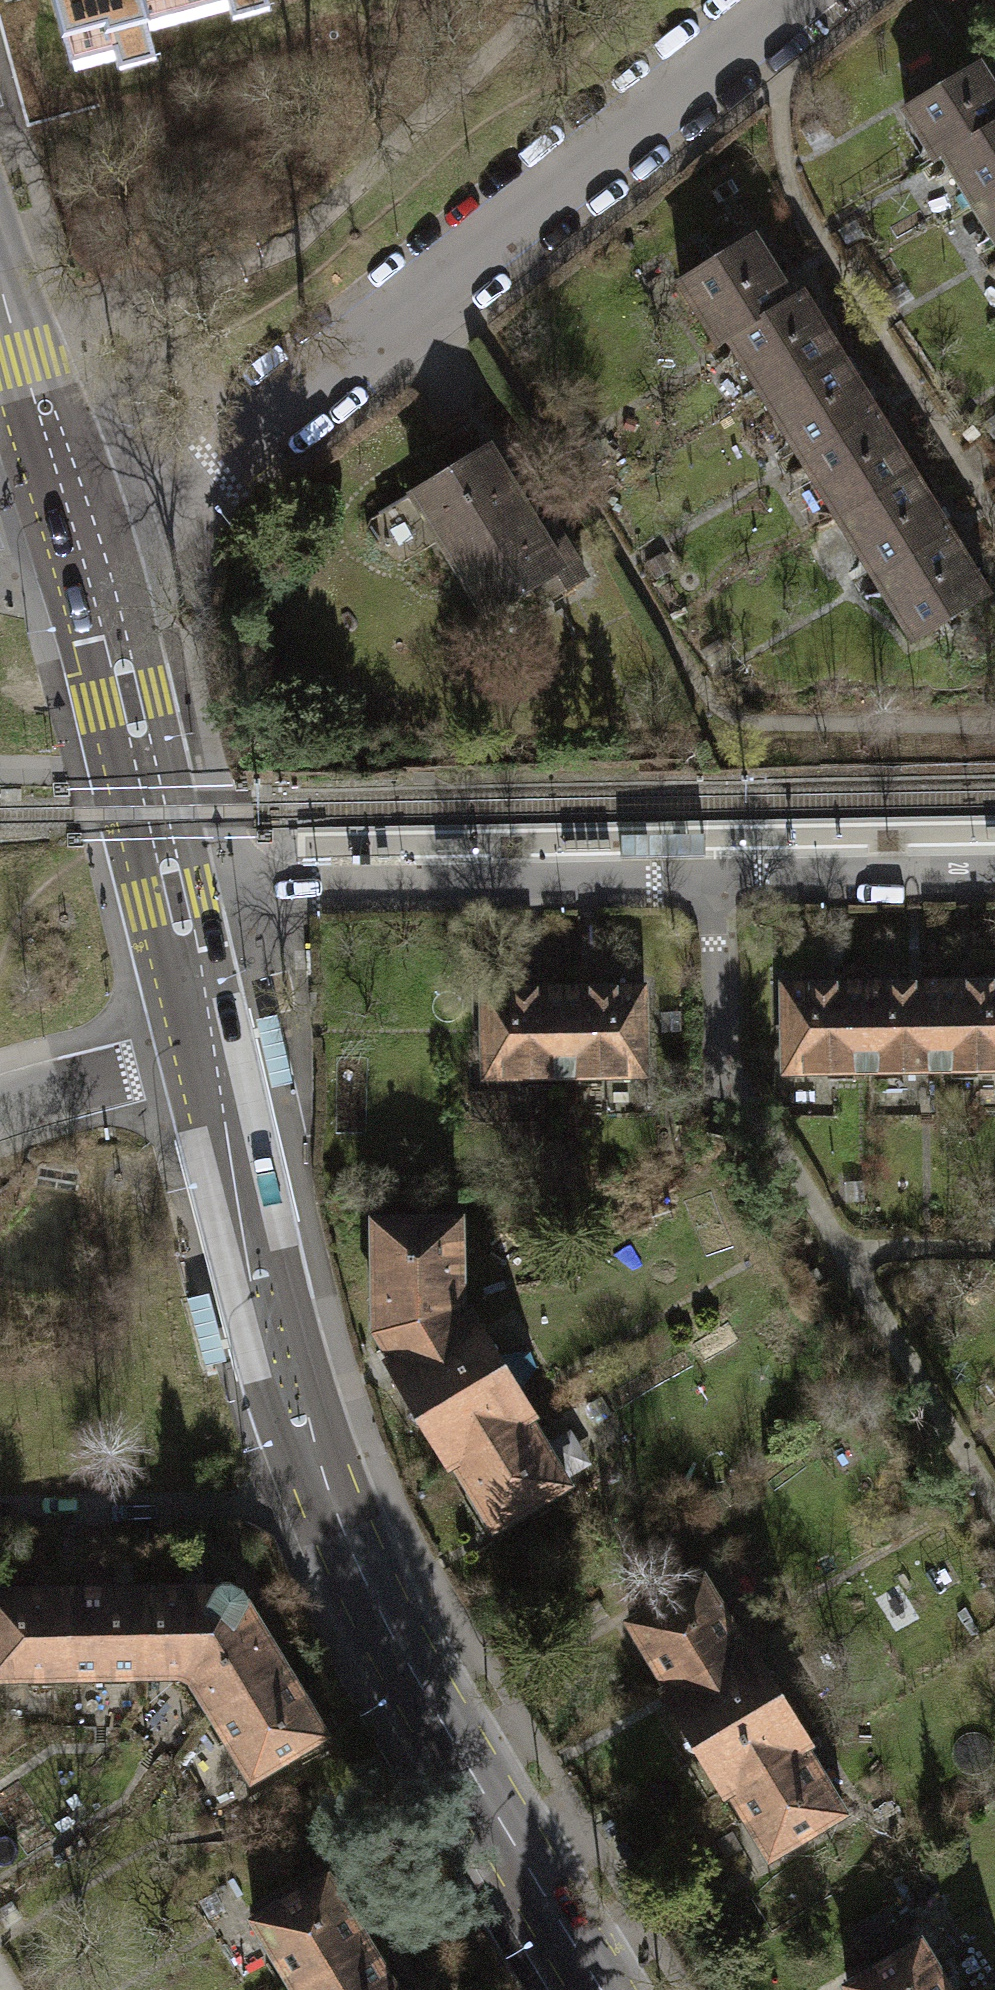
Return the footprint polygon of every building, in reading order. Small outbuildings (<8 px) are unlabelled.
[(67,52),(114,39),(119,56),(148,48),(138,12),(183,0),(52,0),(67,52)] [(994,123),(994,92),(978,64),(904,109),(936,160),(943,155),(994,123)] [(994,190),(994,123),(943,155),(973,204),(994,190)] [(973,204),(994,239),(994,190),(973,204)] [(791,298),(753,237),(680,282),(718,343),(728,337),(791,298)] [(765,398),(838,353),(801,292),(791,298),(728,337),(765,398)] [(802,457),(875,412),(838,353),(765,398),(802,457)] [(875,412),(802,457),(839,517),(912,472),(875,412)] [(486,447),(412,492),(488,615),(535,586),(545,601),(586,576),(560,534),(545,543),(486,447)] [(875,576),(949,531),(912,472),(839,517),(875,576)] [(949,531),(875,576),(914,639),(987,594),(949,531)] [(941,982),(942,1068),(994,1068),(994,981),(941,982)] [(865,1070),(942,1068),(941,982),(864,983),(865,1070)] [(785,1071),(865,1070),(864,983),(784,984),(785,1071)] [(642,986),(563,987),(564,1074),(644,1073),(642,986)] [(485,1076),(564,1074),(563,987),(483,989),(485,1076)] [(467,1314),(460,1302),(459,1218),(374,1219),(377,1331),(394,1359),(467,1314)] [(449,1460),(453,1458),(526,1414),(530,1412),(470,1313),(467,1314),(394,1359),(390,1361),(449,1460)] [(567,1482),(526,1414),(453,1458),(494,1526),(567,1482)] [(629,1619),(670,1687),(743,1643),(702,1575),(629,1619)] [(145,1673),(181,1673),(191,1678),(209,1709),(284,1664),(248,1604),(248,1596),(243,1588),(231,1580),(220,1580),(215,1586),(144,1587),(145,1673)] [(144,1587),(67,1588),(68,1674),(145,1673),(144,1587)] [(68,1674),(67,1588),(0,1589),(0,1675),(68,1674)] [(726,1788),(729,1786),(803,1742),(806,1740),(747,1641),(743,1643),(670,1687),(667,1689),(726,1788)] [(325,1733),(284,1664),(209,1709),(251,1777),(325,1733)] [(843,1810),(803,1742),(729,1786),(770,1854),(843,1810)] [(254,1917),(295,1986),(369,1942),(327,1873),(254,1917)] [(852,1989),(951,1989),(920,1938),(847,1982),(852,1989)] [(369,1942),(295,1986),(297,1989),(398,1989),(369,1942)]
